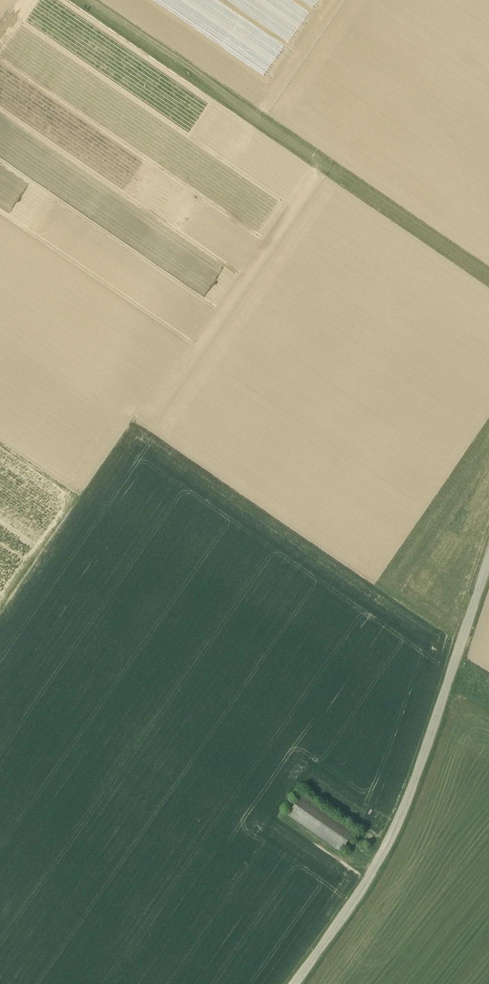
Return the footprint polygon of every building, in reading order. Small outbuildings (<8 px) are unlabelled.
[(302,795),(289,815),(341,851),(355,831),(302,795)]
